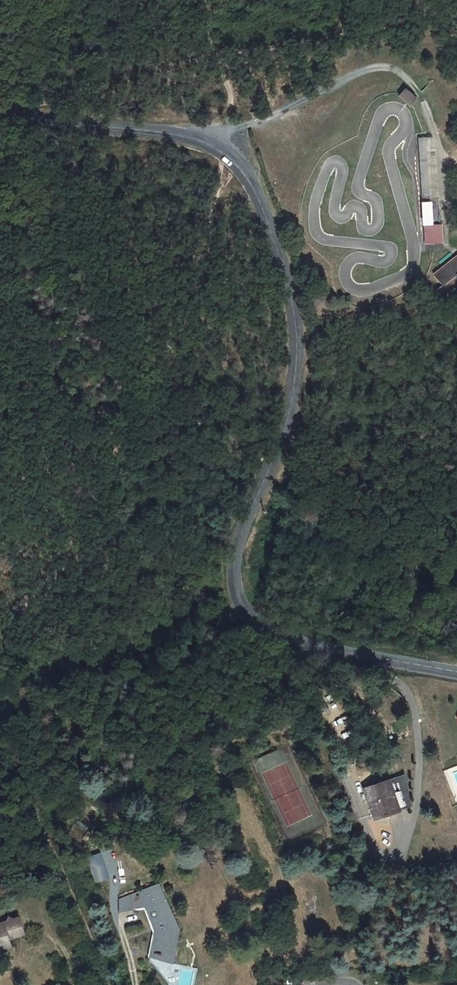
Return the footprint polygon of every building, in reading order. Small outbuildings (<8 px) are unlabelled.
[(405,89),(399,96),(410,106),(416,100),(405,89)] [(439,197),(436,151),(433,138),(430,138),(429,137),(426,137),(429,198),(439,197)] [(432,224),(425,224),(426,243),(442,243),(441,224),(432,224)] [(433,274),(442,285),(435,290),(441,298),(456,286),(456,278),(455,276),(456,274),(456,255),(433,274)] [(410,807),(399,777),(364,790),(375,820),(410,807)] [(82,824),(71,817),(64,825),(75,833),(82,824)] [(166,900),(158,884),(119,901),(121,914),(145,909),(155,931),(152,954),(168,957),(173,932),(177,931),(172,918),(170,919),(163,901),(166,900)] [(2,934),(17,929),(13,914),(9,916),(5,910),(2,911),(0,917),(0,934),(2,934)]
